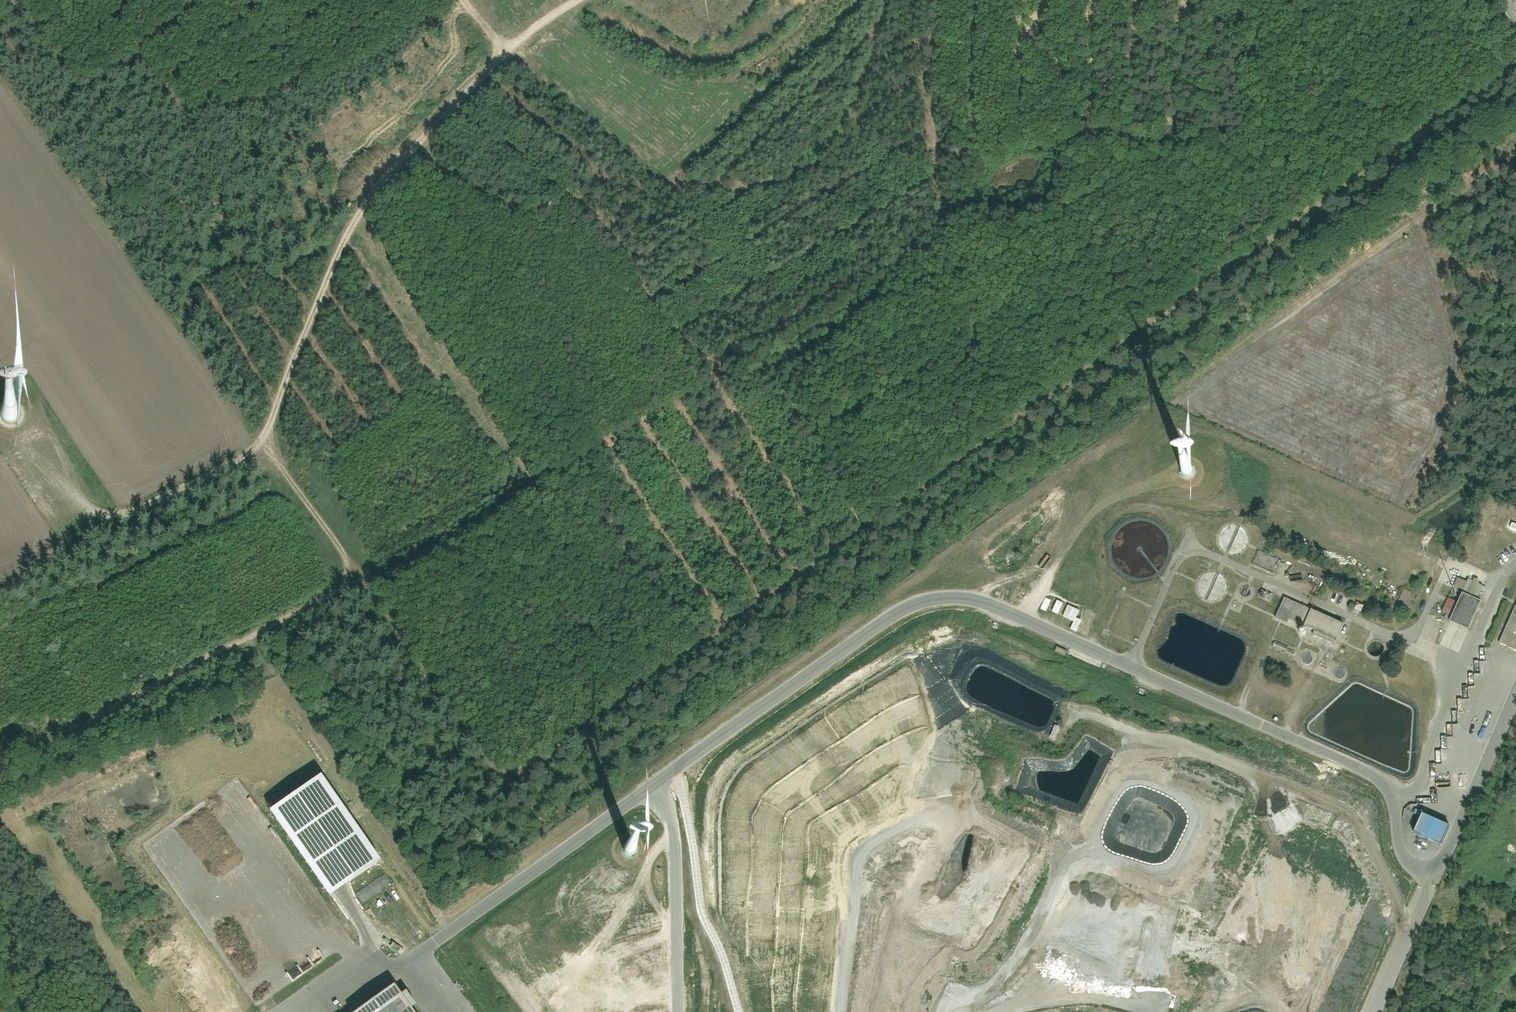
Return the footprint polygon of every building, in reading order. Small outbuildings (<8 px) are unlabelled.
[(1469,581),(1450,624),(1467,631),(1486,589),(1469,581)] [(1285,599),(1277,616),(1337,644),(1345,627),(1285,599)] [(1500,646),(1515,653),(1515,610),(1500,646)] [(1422,817),(1413,834),(1441,847),(1449,829),(1422,817)] [(391,990),(358,1011),(406,1011),(391,990)]
